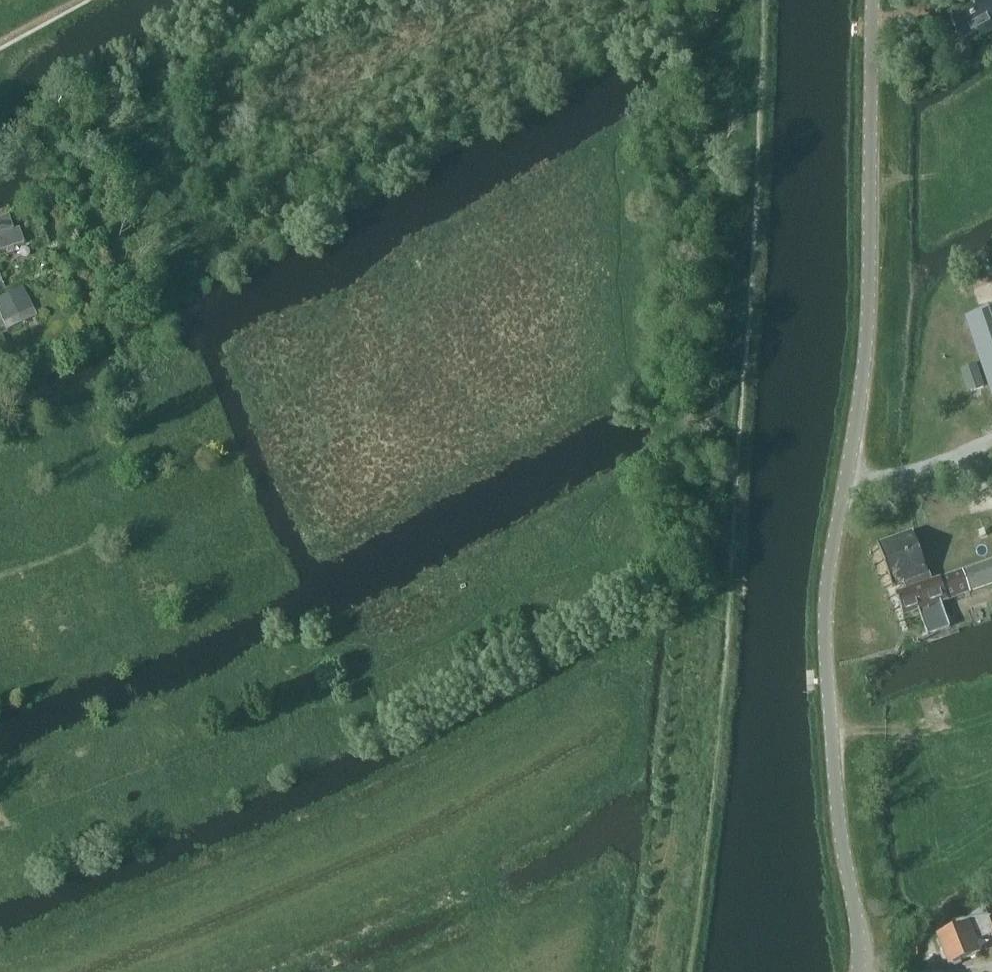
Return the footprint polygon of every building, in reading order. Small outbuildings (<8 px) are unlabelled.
[(991,31),(991,0),(979,0),(950,15),(963,40),(979,31),(981,37),(991,31)] [(25,243),(20,227),(0,233),(0,250),(25,243)] [(0,298),(0,317),(3,322),(33,309),(24,288),(0,298)] [(968,318),(991,390),(991,310),(968,318)] [(977,363),(961,369),(966,384),(982,378),(977,363)] [(880,544),(895,586),(916,579),(919,587),(897,595),(905,615),(922,609),(930,632),(950,625),(942,603),(944,602),(944,603),(991,586),(991,560),(930,580),(928,573),(914,535),(913,532),(880,544)] [(991,922),(985,906),(969,919),(954,921),(957,929),(939,936),(951,964),(982,952),(977,941),(991,935),(991,922)]
